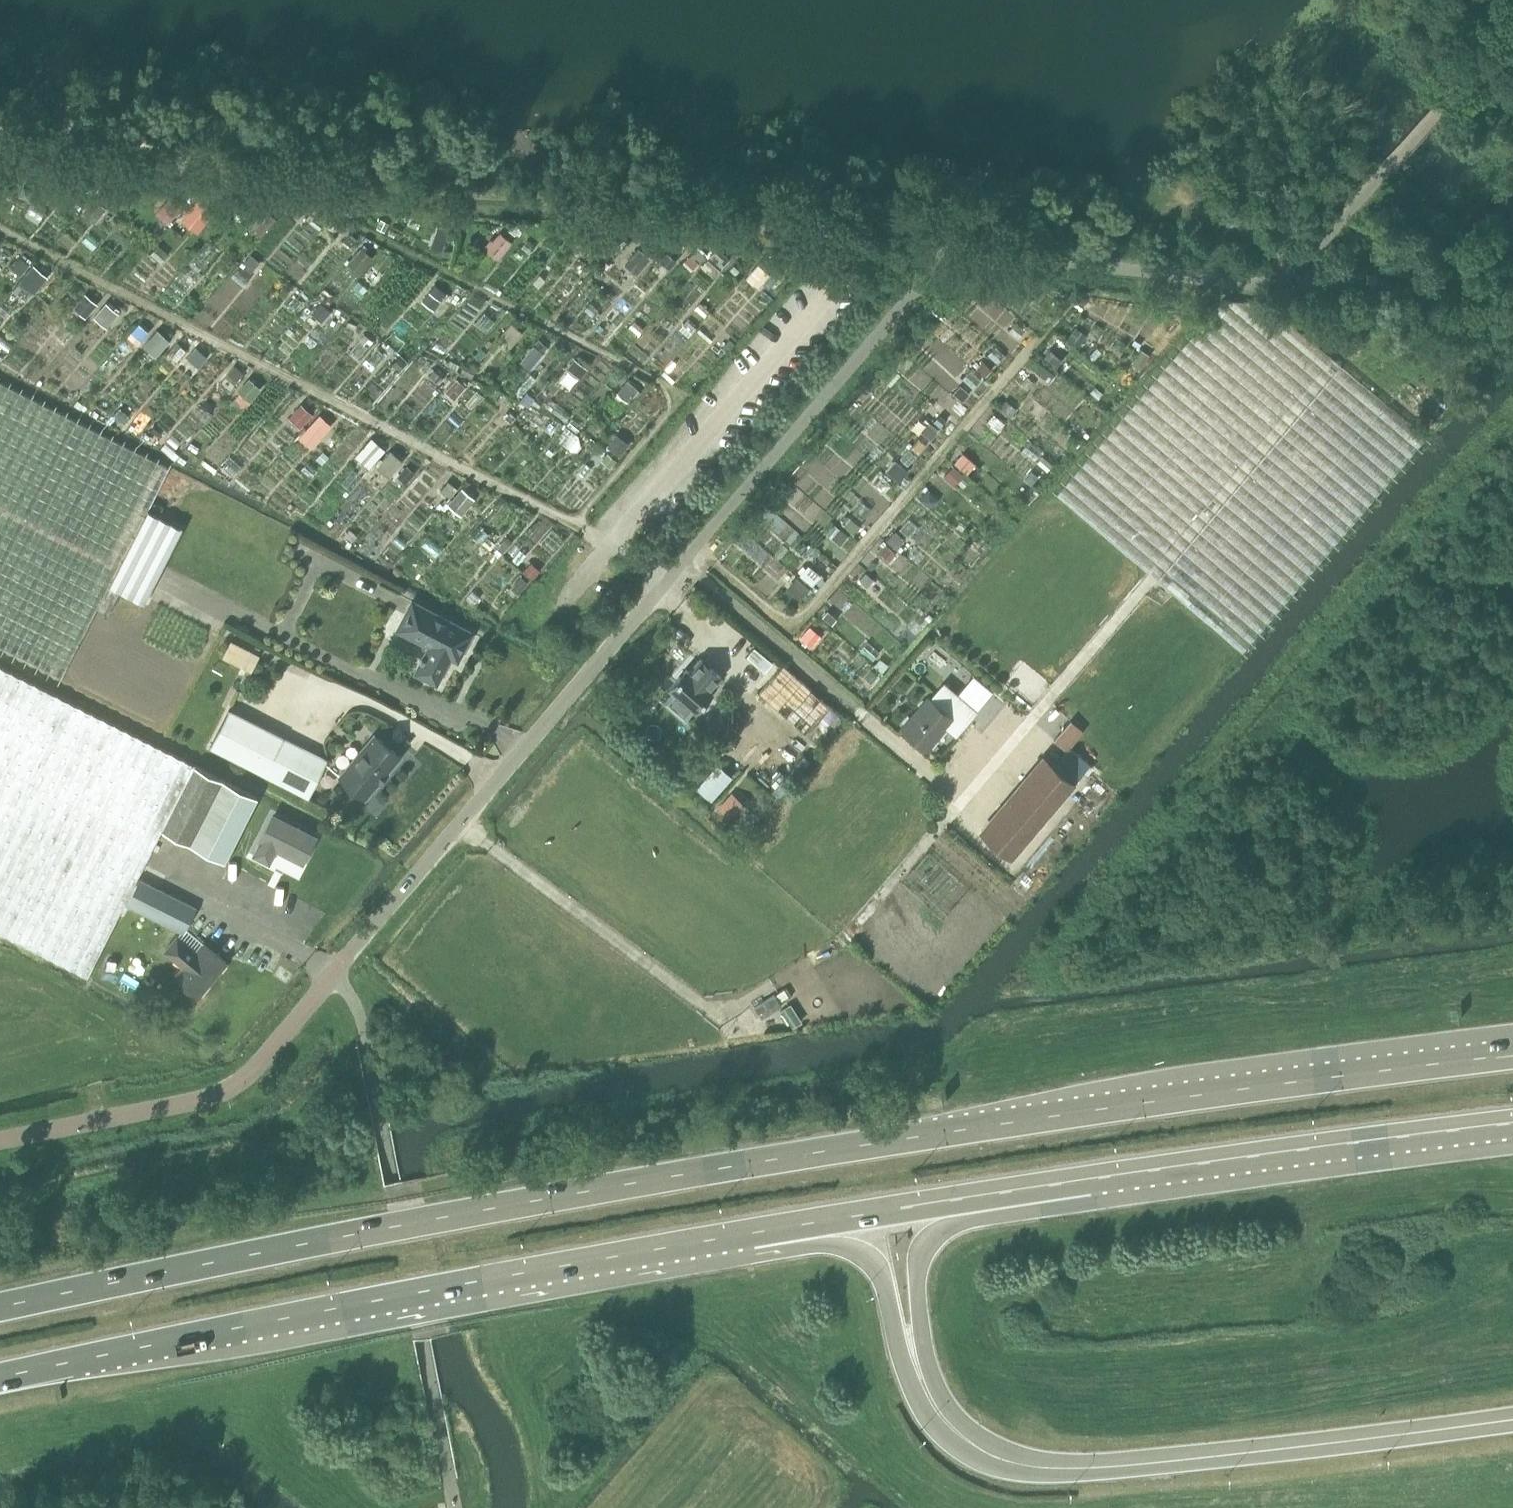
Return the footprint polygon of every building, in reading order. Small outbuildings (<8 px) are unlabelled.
[(109,202),(97,193),(81,213),(92,222),(109,202)] [(180,205),(168,195),(152,215),(163,225),(180,205)] [(215,212),(197,198),(180,219),(197,233),(215,212)] [(275,215),(264,206),(247,226),(258,235),(275,215)] [(512,232),(500,223),(484,243),(495,252),(512,232)] [(378,241),(366,232),(350,252),(361,261),(378,241)] [(651,254),(639,245),(623,265),(634,274),(651,254)] [(772,271),(760,262),(747,278),(758,287),(772,271)] [(97,302),(86,293),(74,307),(85,316),(97,302)] [(1057,493),(1148,570),(1242,649),(1425,434),(1266,299),(1224,297),(1057,493)] [(119,311),(106,301),(94,316),(107,327),(119,311)] [(172,336),(161,327),(144,347),(156,356),(172,336)] [(188,349),(178,341),(168,353),(177,361),(188,349)] [(262,387),(249,376),(238,389),(250,400),(262,387)] [(641,387),(629,378),(617,393),(629,402),(641,387)] [(146,507),(168,465),(0,379),(0,645),(60,676),(96,605),(107,611),(119,588),(144,600),(182,526),(146,507)] [(1404,384),(1390,401),(1426,433),(1442,415),(1404,384)] [(314,410),(302,401),(288,418),(300,427),(314,410)] [(321,412),(299,434),(312,446),(333,424),(321,412)] [(630,433),(619,424),(602,444),(613,453),(630,433)] [(476,496),(464,487),(450,504),(461,514),(476,496)] [(1164,598),(1170,591),(1161,583),(1155,591),(1164,598)] [(440,673),(441,671),(442,671),(450,655),(457,659),(460,653),(458,652),(462,644),(464,645),(472,630),(411,598),(397,627),(398,628),(401,621),(423,632),(420,639),(429,644),(423,655),(421,654),(419,658),(421,658),(420,660),(420,663),(419,666),(420,669),(421,672),(423,674),(426,676),(428,677),(431,677),(434,676),(437,675),(440,673)] [(687,668),(670,687),(696,709),(712,691),(710,689),(721,676),(700,658),(689,671),(687,668)] [(843,716),(829,704),(784,662),(758,690),(804,732),(812,723),(825,735),(843,716)] [(0,664),(0,930),(88,974),(121,908),(126,910),(141,877),(138,875),(162,827),(194,762),(0,664)] [(977,709),(944,681),(930,698),(928,696),(927,697),(928,698),(915,712),(914,711),(902,726),(927,747),(946,726),(956,734),(977,709)] [(230,707),(210,745),(308,795),(327,758),(230,707)] [(734,726),(717,745),(725,752),(742,733),(734,726)] [(399,753),(375,734),(341,777),(365,796),(399,753)] [(1010,855),(1073,782),(1044,756),(981,830),(1010,855)] [(194,762),(162,827),(192,842),(225,778),(194,762)] [(225,778),(192,842),(225,859),(257,794),(225,778)] [(733,792),(720,807),(747,832),(761,817),(750,808),(733,792)] [(141,877),(129,902),(184,930),(197,905),(141,877)] [(177,934),(165,948),(185,964),(176,975),(199,993),(227,959),(205,941),(197,950),(177,934)] [(760,1017),(780,1004),(773,993),(753,1005),(760,1017)]
